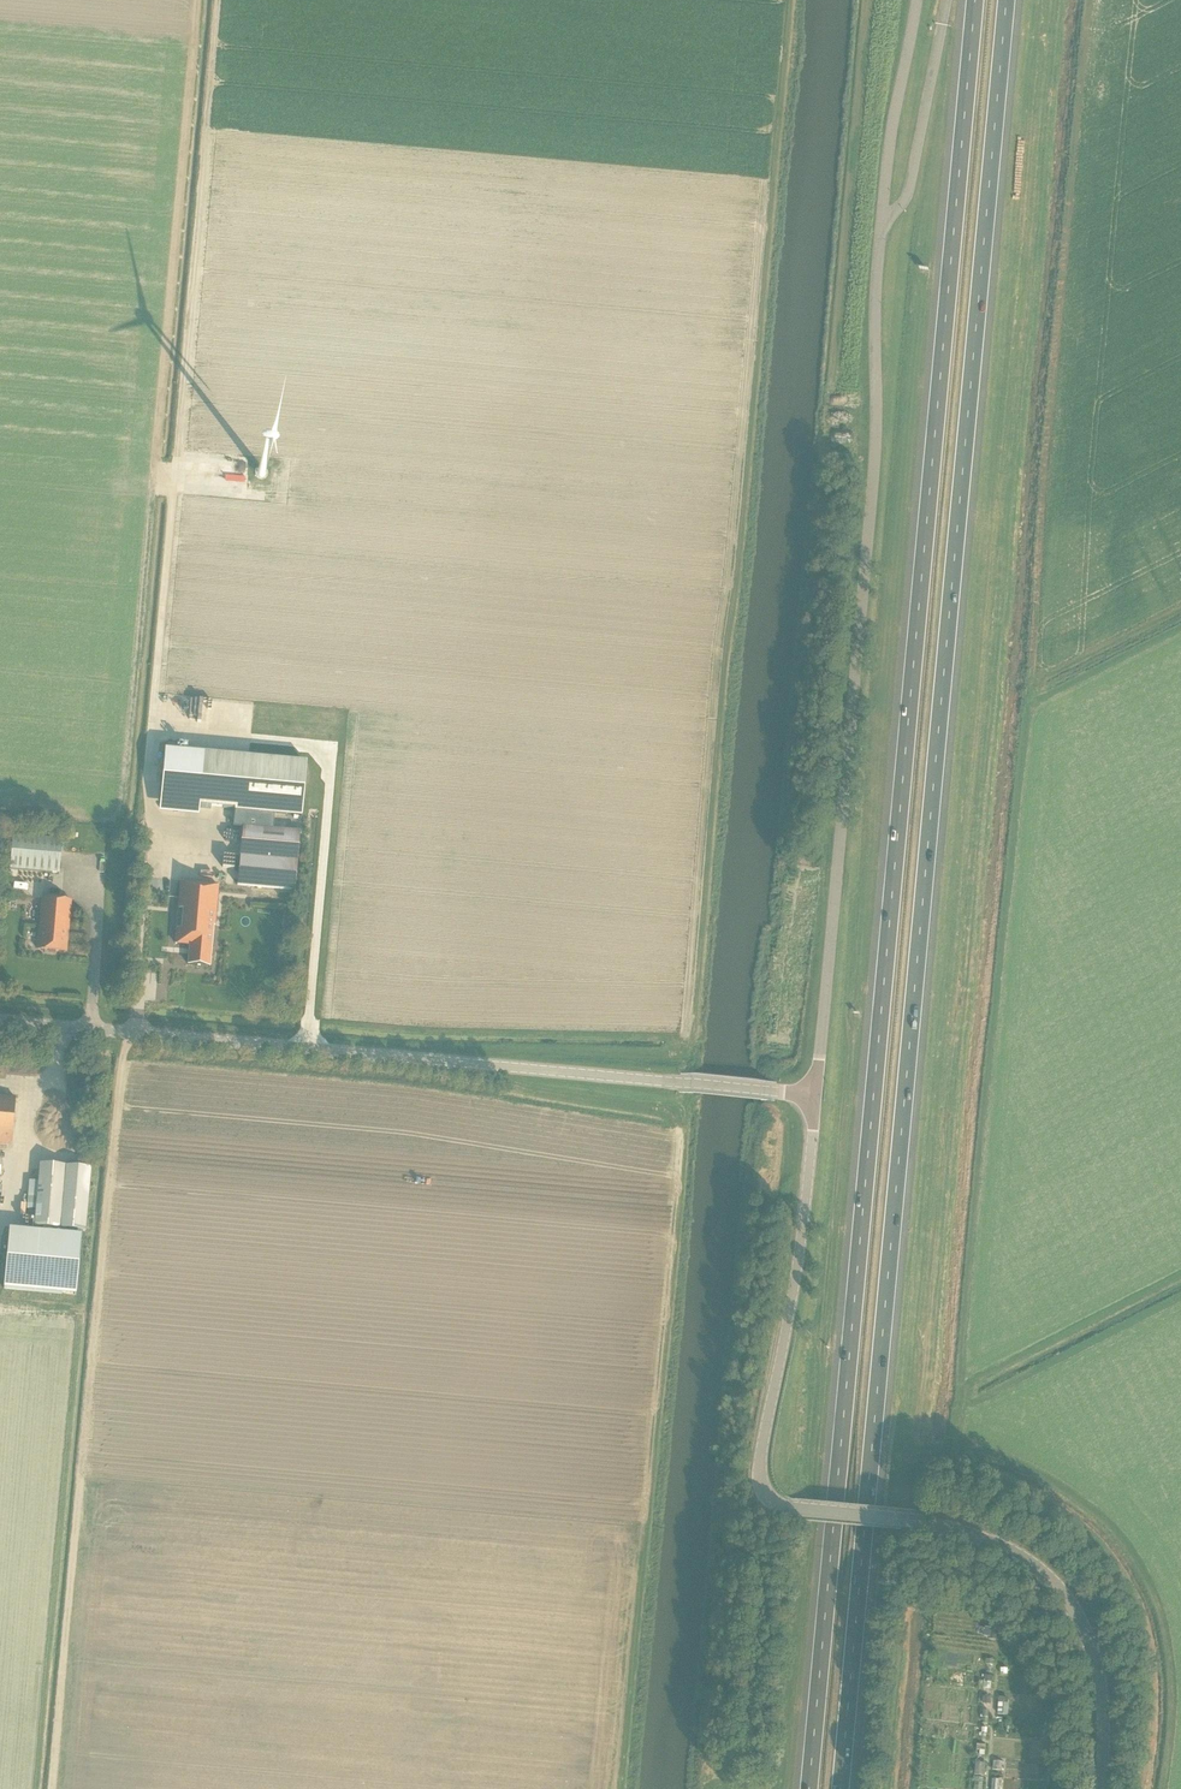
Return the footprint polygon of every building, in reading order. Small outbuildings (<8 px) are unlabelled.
[(155,694),(155,714),(167,714),(167,694),(155,694)] [(234,824),(238,827),(273,830),(275,813),(302,815),(307,765),(204,756),(204,753),(165,750),(161,802),(239,809),(239,811),(235,813),(234,824)] [(237,887),(296,891),(300,832),(241,828),(237,887)] [(10,870),(60,874),(63,838),(63,833),(49,832),(49,837),(13,835),(10,870)] [(158,881),(173,880),(173,866),(158,866),(158,881)] [(213,948),(218,885),(181,882),(176,944),(190,945),(189,964),(210,967),(211,948),(213,948)] [(38,950),(67,951),(72,900),(42,898),(38,950)] [(765,1031),(775,1031),(775,1023),(765,1023),(765,1031)] [(788,1055),(789,1048),(776,1046),(775,1054),(788,1055)] [(13,1146),(16,1098),(0,1096),(0,1145),(13,1146)] [(28,1208),(36,1209),(34,1226),(86,1231),(92,1169),(40,1164),(38,1182),(30,1181),(29,1190),(28,1208)] [(82,1235),(10,1229),(4,1289),(76,1295),(82,1235)] [(991,1655),(993,1642),(978,1640),(976,1654),(991,1655)] [(985,1690),(986,1680),(978,1680),(977,1690),(985,1690)]
